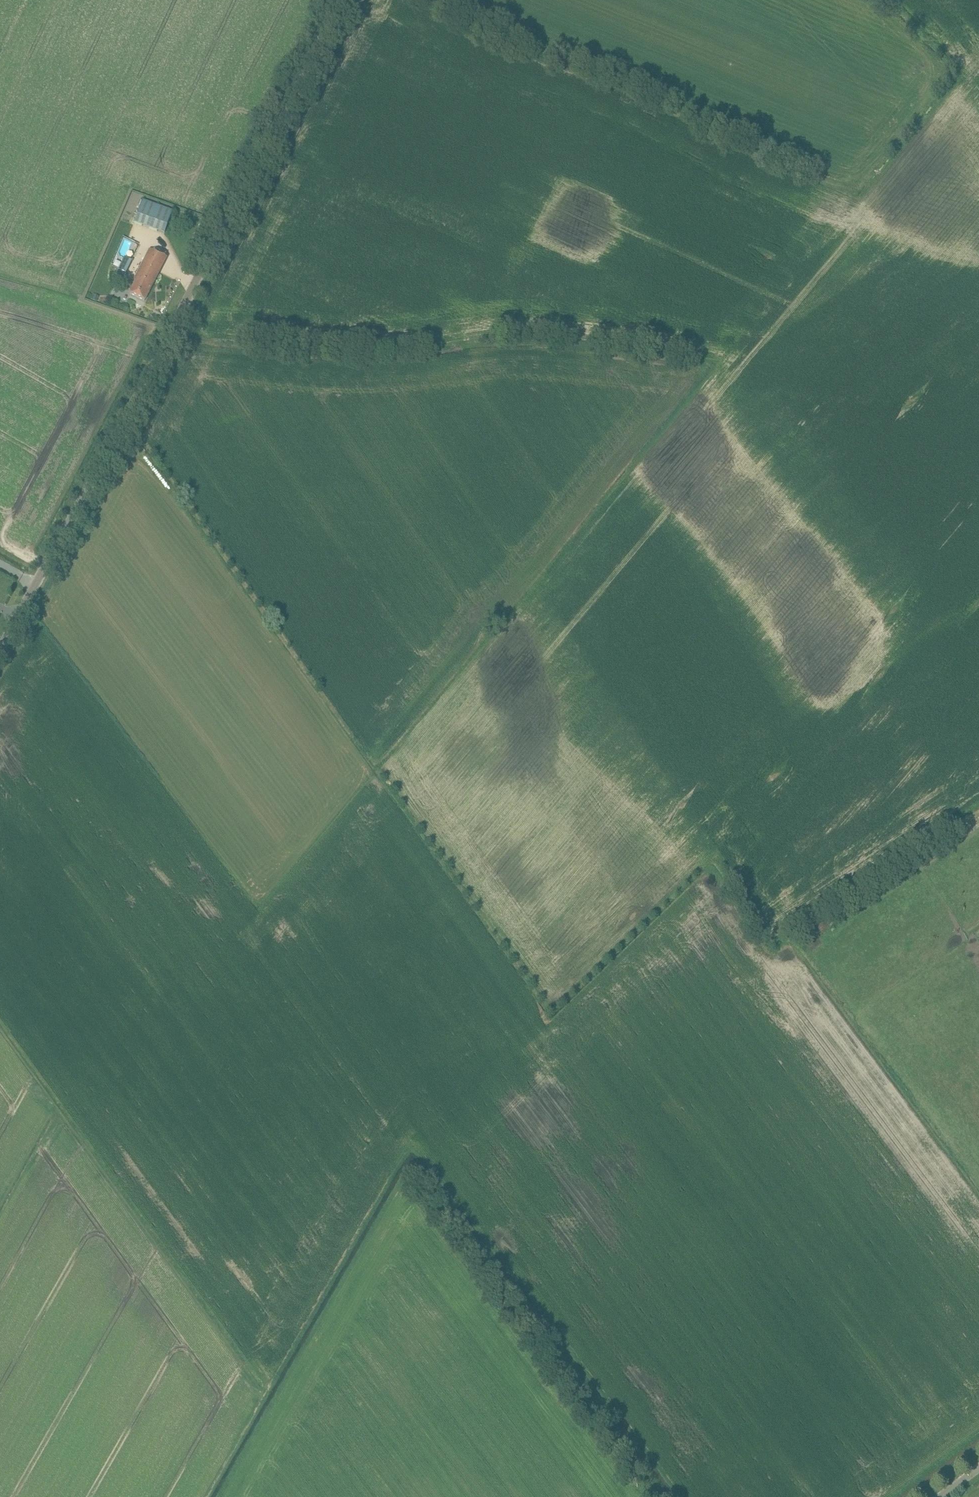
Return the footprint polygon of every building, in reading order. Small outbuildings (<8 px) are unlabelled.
[(142,200),(134,223),(164,234),(172,211),(142,200)] [(145,300),(166,258),(149,249),(134,279),(135,279),(129,292),(145,300)] [(133,261),(125,257),(116,275),(124,279),(133,261)]
